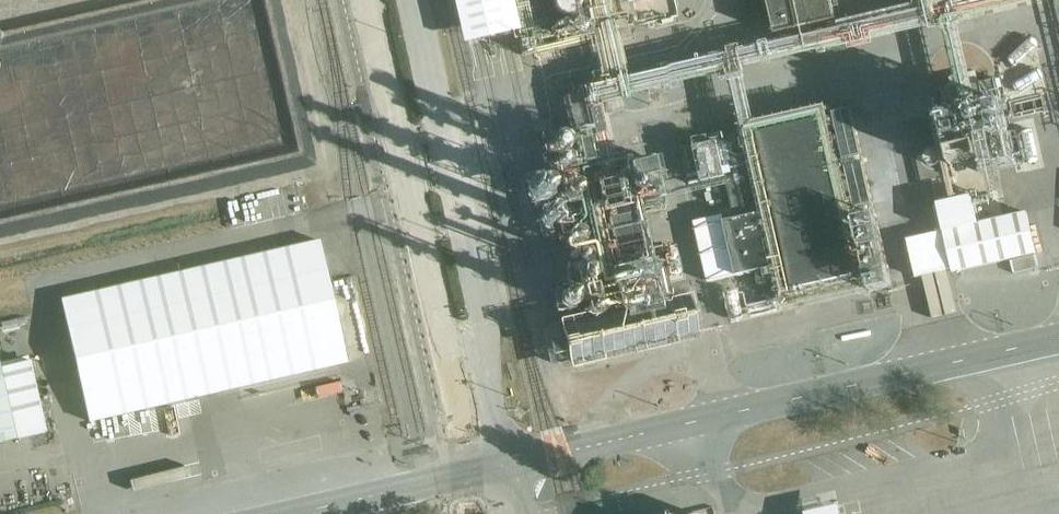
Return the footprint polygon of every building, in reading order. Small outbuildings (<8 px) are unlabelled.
[(514,0),(453,0),(464,42),(513,30),(520,28),(514,0)] [(690,296),(673,300),(669,285),(687,281),(678,239),(648,244),(640,206),(661,201),(656,179),(661,178),(657,158),(622,166),(622,167),(620,167),(621,173),(618,174),(603,105),(628,100),(627,96),(726,72),(740,138),(771,268),(756,271),(760,291),(753,293),(751,286),(724,292),(731,322),(781,311),(781,310),(891,286),(876,217),(854,222),(825,106),(754,122),(742,68),(739,53),(626,78),(607,0),(514,0),(520,28),(513,30),(520,51),(527,50),(528,55),(536,53),(536,56),(593,40),(601,84),(581,89),(583,101),(582,101),(588,126),(540,135),(554,203),(550,204),(556,231),(563,230),(575,285),(553,291),(560,327),(542,332),(552,372),(700,339),(690,296)] [(925,10),(874,22),(871,10),(849,15),(852,27),(739,53),(742,68),(849,43),(850,51),(874,45),(872,38),(929,24),(930,27),(944,24),(961,101),(926,110),(935,149),(932,149),(929,150),(927,152),(926,154),(925,158),(927,161),(928,163),(931,164),(933,165),(936,165),(939,163),(947,201),(956,199),(944,148),(949,147),(949,150),(980,142),(986,170),(1015,165),(1001,103),(978,109),(958,27),(955,28),(953,20),(1046,0),(969,0),(953,4),(953,2),(937,5),(935,0),(923,0),(925,10)] [(775,34),(836,20),(832,0),(767,0),(775,34)] [(844,159),(861,155),(851,111),(834,115),(844,159)] [(771,268),(740,138),(718,143),(717,143),(696,148),(703,182),(725,178),(735,219),(725,222),(723,215),(694,222),(708,282),(756,271),(771,268)] [(871,202),(862,164),(846,168),(855,206),(871,202)] [(937,204),(953,273),(1037,254),(1027,212),(978,223),(971,195),(956,199),(947,201),(937,204)] [(89,423),(237,390),(348,363),(319,240),(61,299),(89,423)] [(1034,258),(1012,260),(1013,270),(1035,268),(1034,258)] [(17,438),(17,437),(46,432),(30,361),(1,367),(0,364),(0,442),(17,438)] [(839,505),(805,512),(805,513),(841,513),(839,505)]
